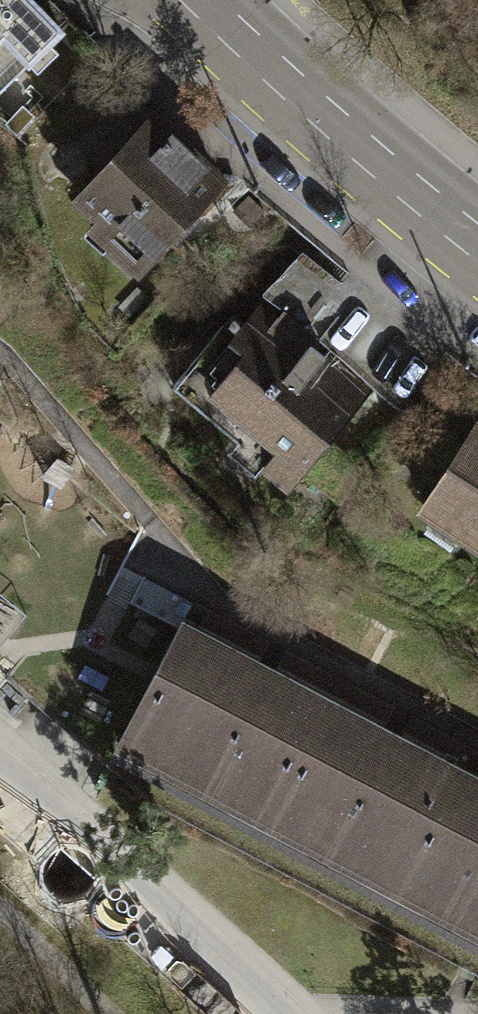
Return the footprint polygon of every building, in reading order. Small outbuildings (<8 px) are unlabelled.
[(64,27),(38,0),(0,0),(0,84),(64,27)] [(80,137),(104,160),(147,117),(123,94),(80,137)] [(218,186),(147,117),(104,160),(83,184),(97,206),(111,219),(107,233),(138,264),(168,233),(175,236),(191,221),(188,213),(218,186)] [(302,258),(262,304),(355,384),(396,330),(302,258)] [(284,477),(355,384),(262,304),(247,323),(229,312),(172,382),(284,477)] [(476,420),(420,503),(477,542),(477,421),(476,420)] [(28,612),(0,592),(0,647),(2,649),(28,612)] [(116,753),(257,826),(322,703),(176,627),(147,683),(152,686),(116,753)] [(257,826),(385,893),(449,770),(322,703),(257,826)] [(449,770),(385,893),(477,942),(477,785),(449,770)]
